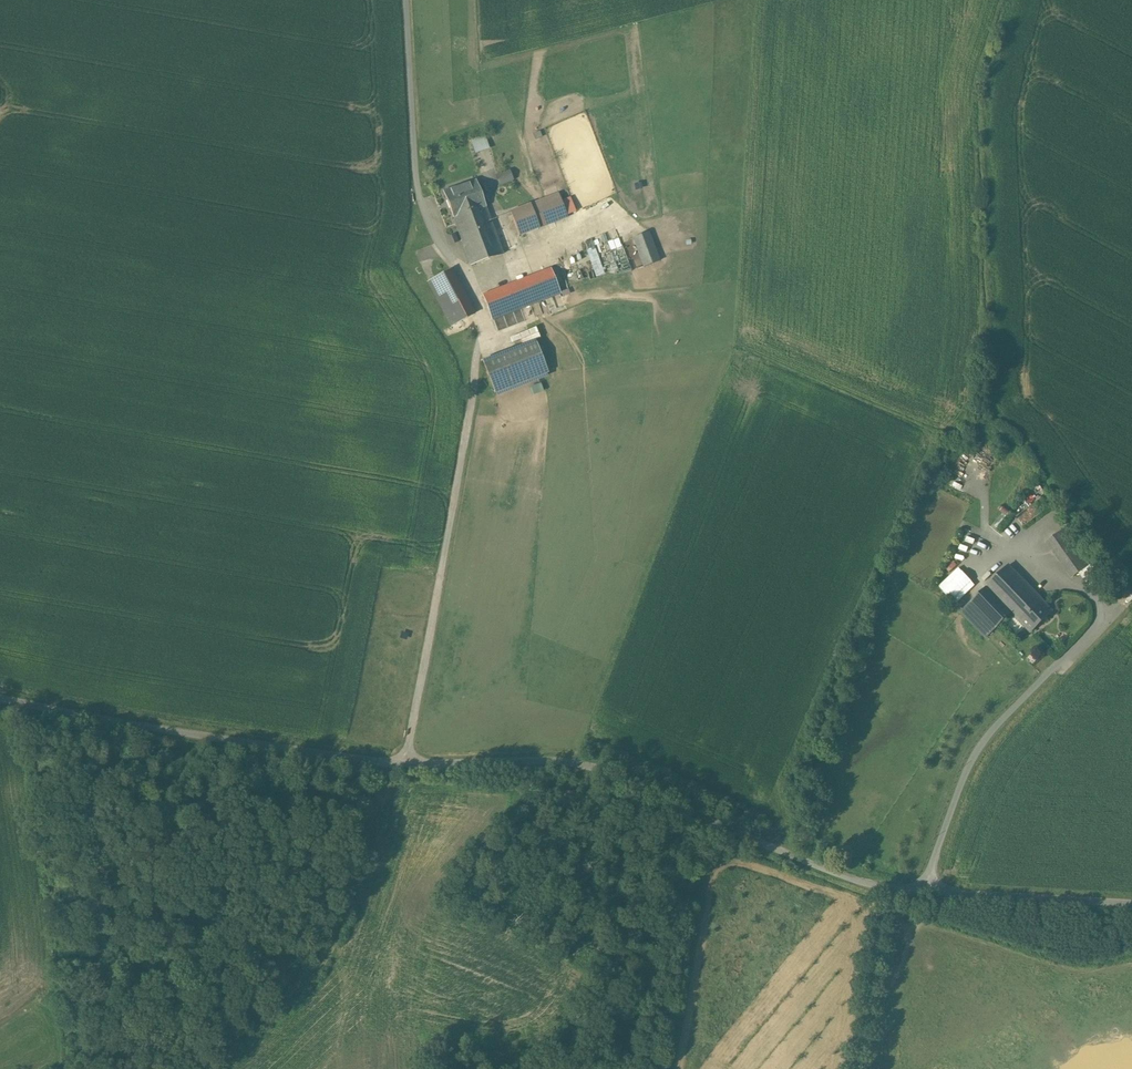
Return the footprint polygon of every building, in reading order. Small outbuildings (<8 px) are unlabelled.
[(486,135),(471,140),(475,152),(489,148),(486,135)] [(509,169),(495,175),(499,186),(513,180),(509,169)] [(476,180),(444,192),(454,218),(485,206),(476,180)] [(559,194),(510,212),(519,235),(567,217),(559,194)] [(485,206),(454,218),(471,265),(502,254),(485,206)] [(649,232),(632,239),(643,267),(660,260),(649,232)] [(453,237),(447,239),(449,246),(455,243),(453,237)] [(473,314),(473,312),(451,269),(428,282),(452,325),(473,314)] [(551,269),(483,295),(492,319),(561,293),(551,269)] [(535,341),(483,361),(495,393),(548,372),(535,341)] [(1065,528),(1047,541),(1052,549),(1070,536),(1065,528)] [(978,545),(980,540),(966,534),(963,539),(978,545)] [(1085,556),(1070,536),(1052,549),(1067,569),(1085,556)] [(1085,556),(1067,569),(1073,577),(1079,572),(1091,564),(1085,557),(1085,556)] [(1091,564),(1079,572),(1089,586),(1091,584),(1100,577),(1091,564)] [(1009,565),(986,586),(987,586),(961,611),(986,637),(1011,613),(1011,612),(1033,590),(1009,565)] [(957,605),(976,583),(967,575),(948,596),(957,605)] [(1053,611),(1033,590),(1011,612),(1011,613),(1030,632),(1053,611)]
